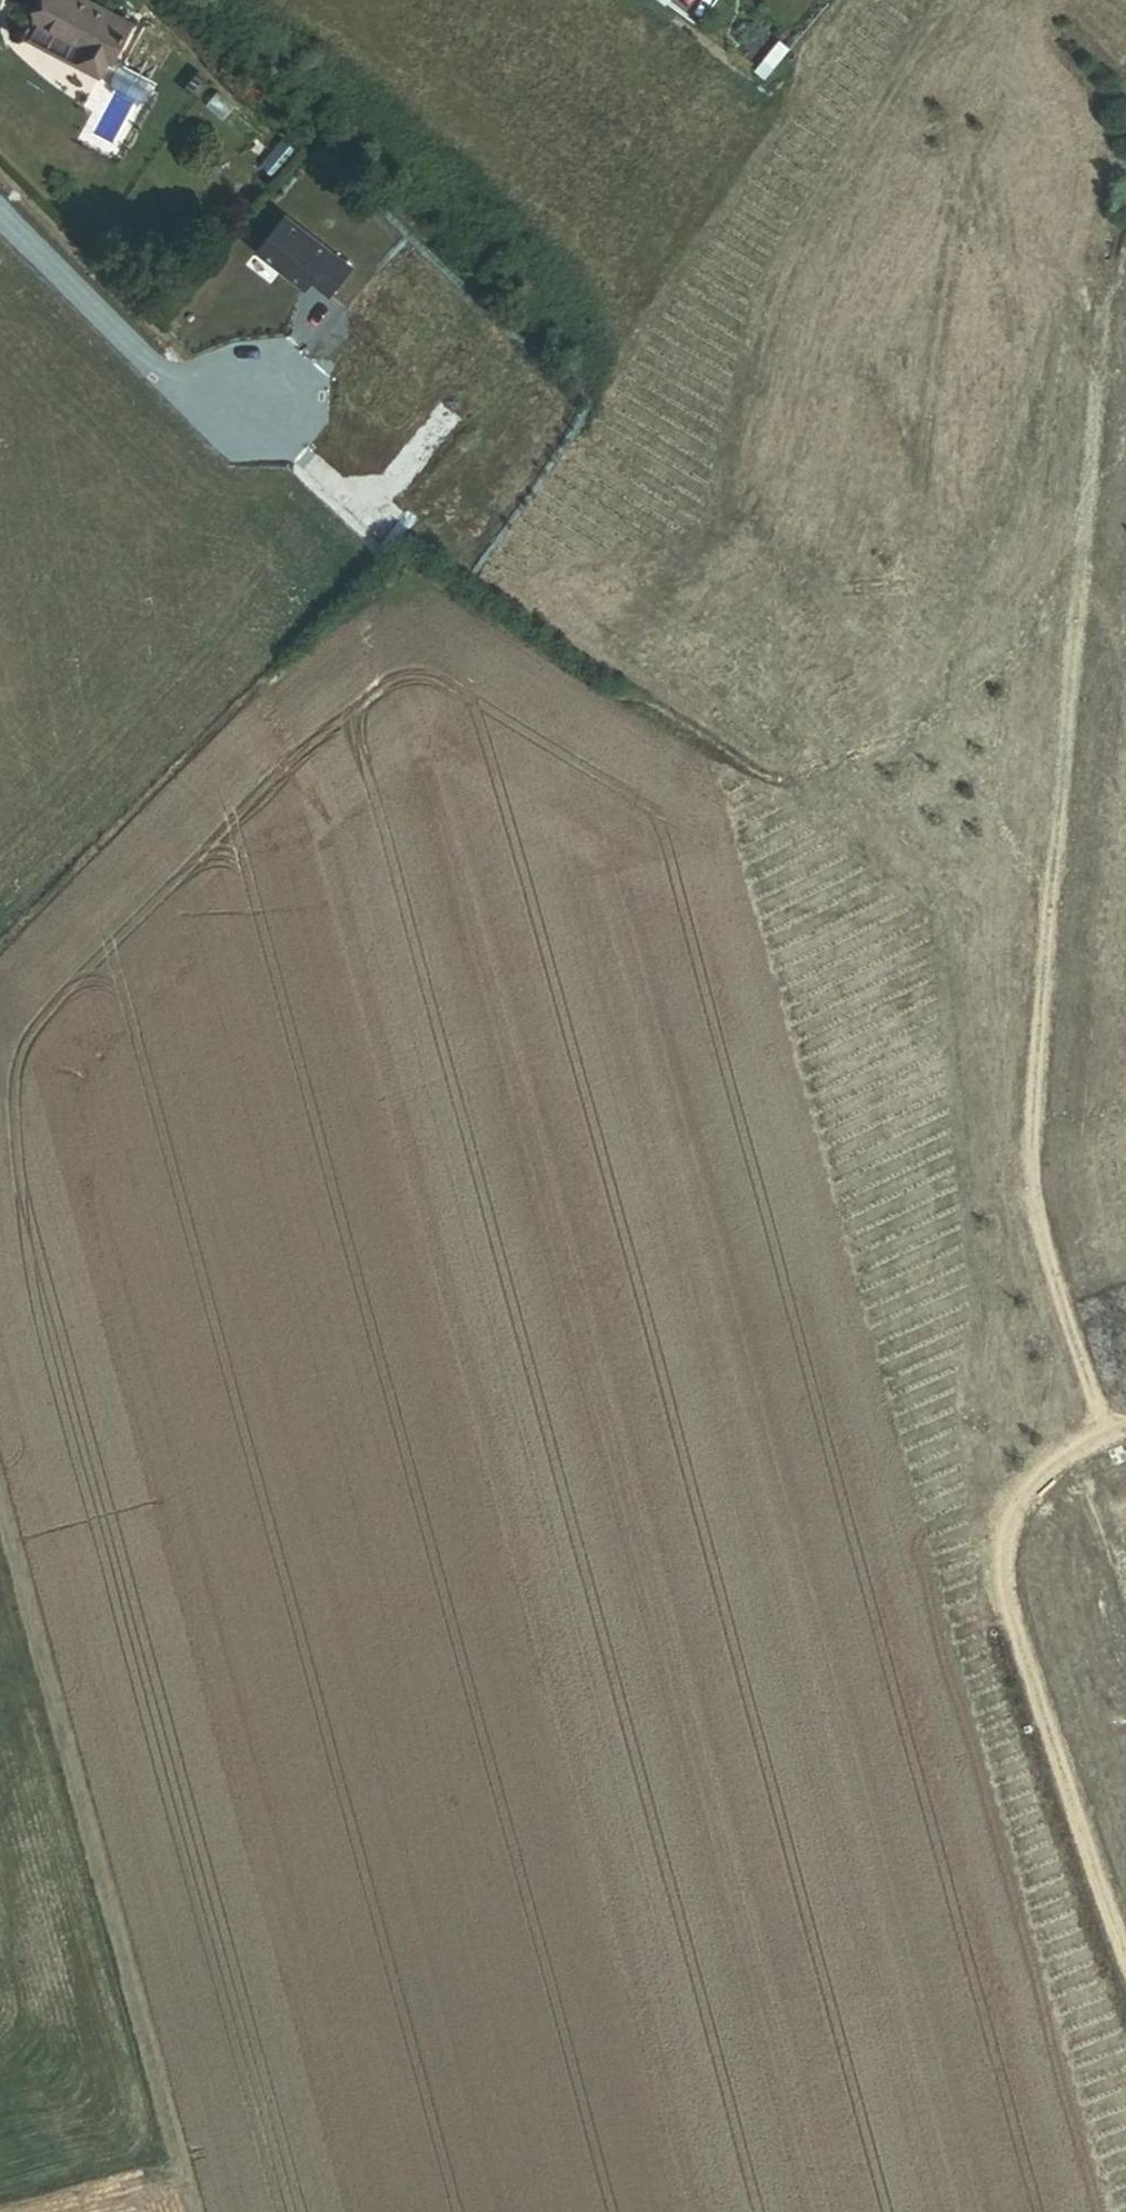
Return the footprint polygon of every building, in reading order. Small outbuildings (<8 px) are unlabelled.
[(115,64),(138,28),(94,0),(50,0),(39,18),(86,48),(78,62),(100,76),(109,62),(115,64)]
